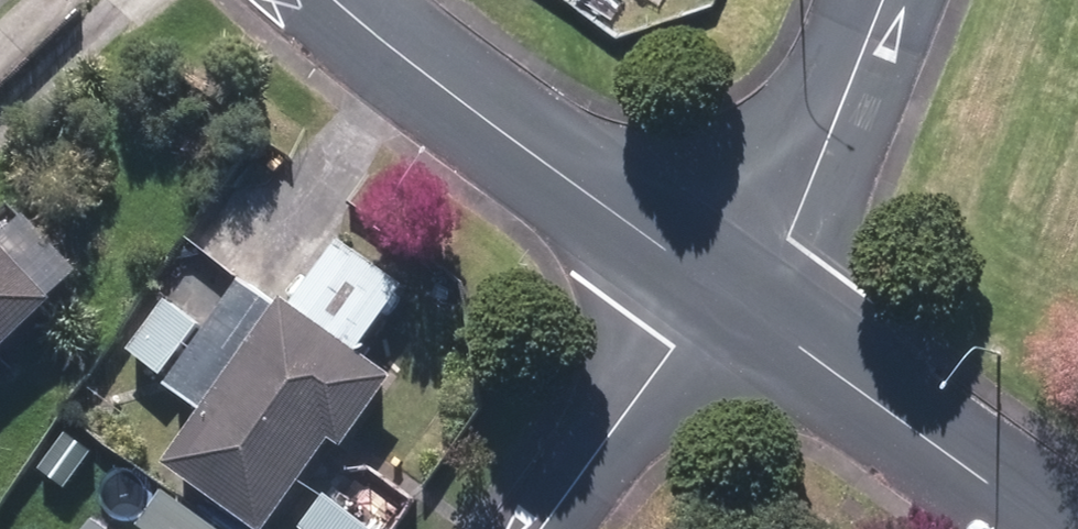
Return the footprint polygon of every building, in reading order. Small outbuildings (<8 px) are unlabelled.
[(167,262),(187,274),(204,248),(185,235),(167,262)] [(56,294),(0,236),(0,348),(56,294)] [(265,528),(333,434),(344,442),(395,373),(358,347),(405,282),(342,237),(295,302),(286,293),(279,301),(246,278),(171,381),(206,406),(168,459),(265,528)] [(147,528),(226,528),(165,488),(139,524),(147,528)] [(98,515),(88,528),(117,528),(98,515)]
